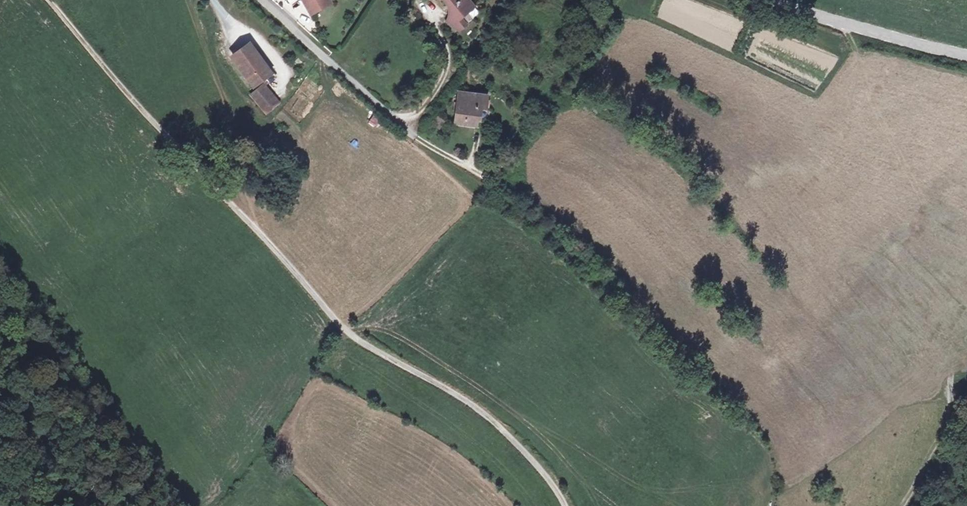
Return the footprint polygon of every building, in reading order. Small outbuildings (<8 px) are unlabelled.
[(307,16),(327,3),(325,0),(298,0),(307,16)] [(449,7),(446,23),(456,31),(472,19),(466,13),(470,5),(465,0),(442,0),(449,7)] [(251,43),(234,55),(254,85),(272,72),(251,43)] [(277,104),(264,85),(252,93),(265,112),(277,104)] [(468,94),(468,99),(495,102),(496,97),(468,94)] [(495,102),(468,99),(463,126),(484,128),(486,112),(494,112),(495,102)]
